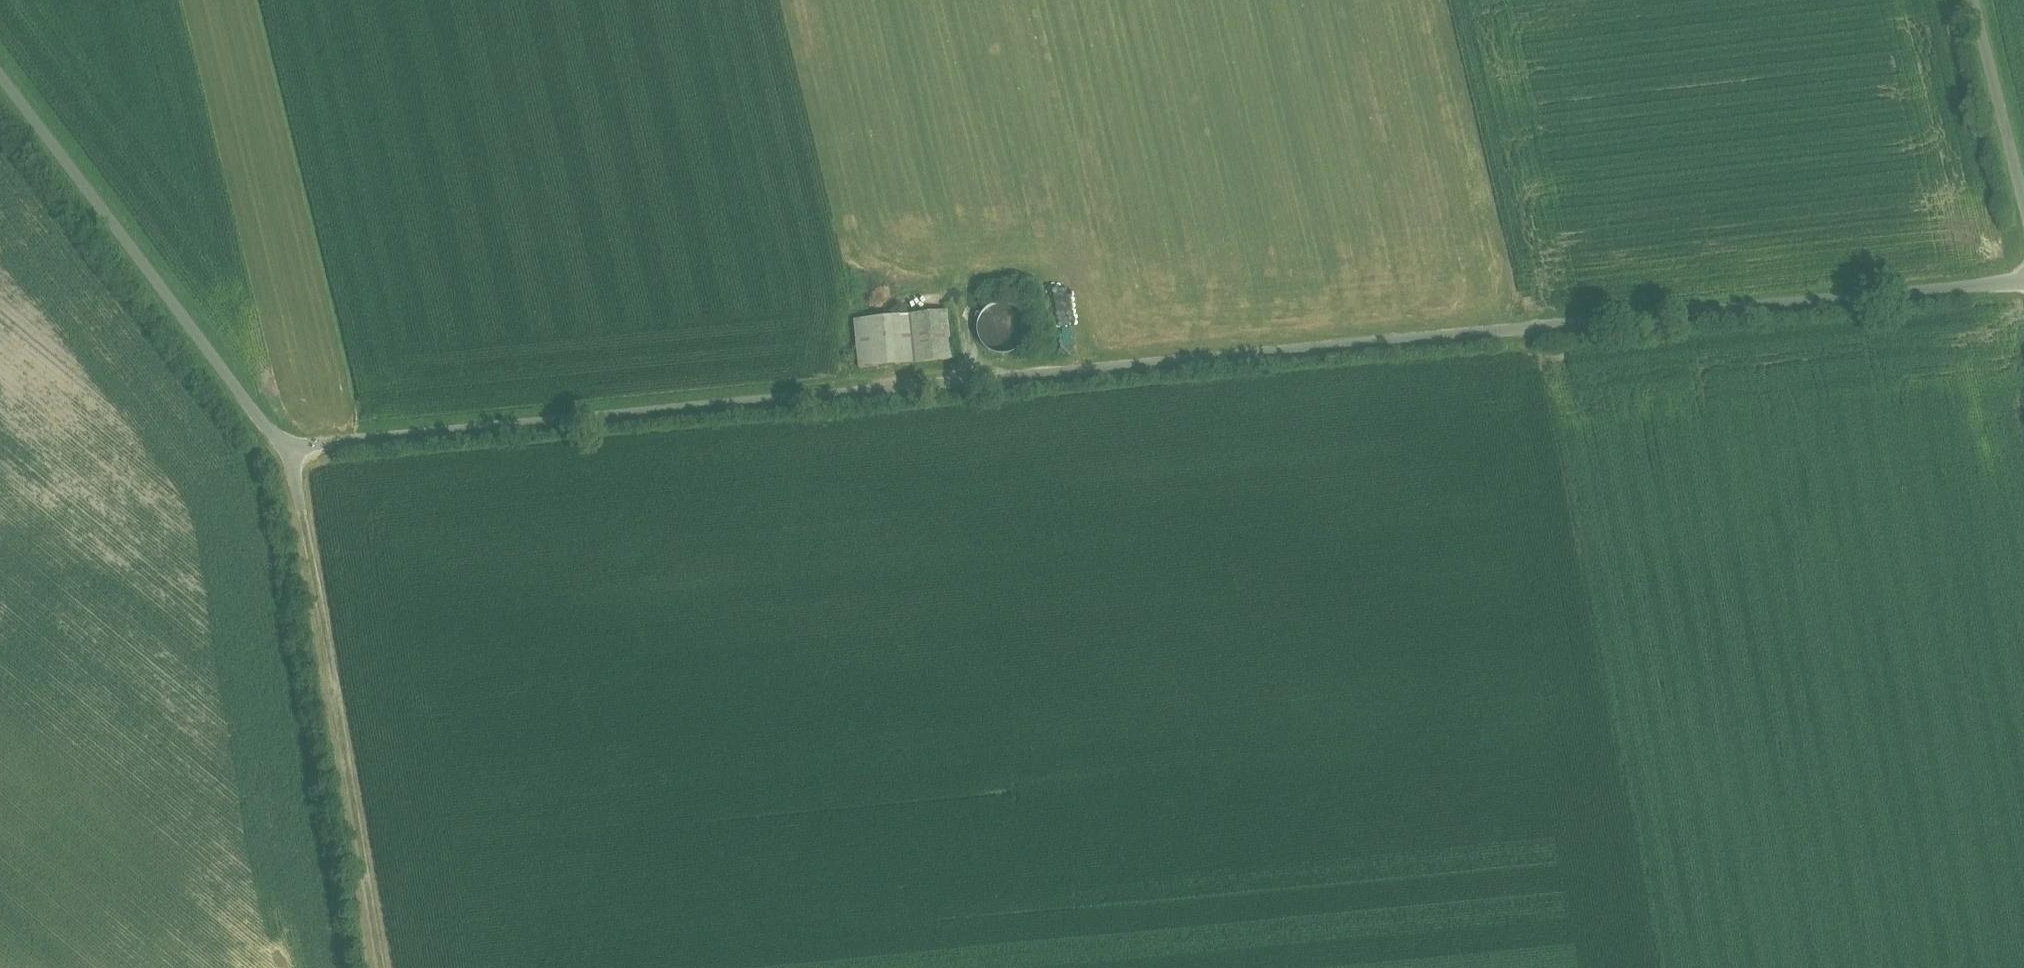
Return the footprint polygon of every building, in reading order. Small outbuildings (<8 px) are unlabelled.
[(864,371),(958,360),(951,311),(858,323),(864,371)]
